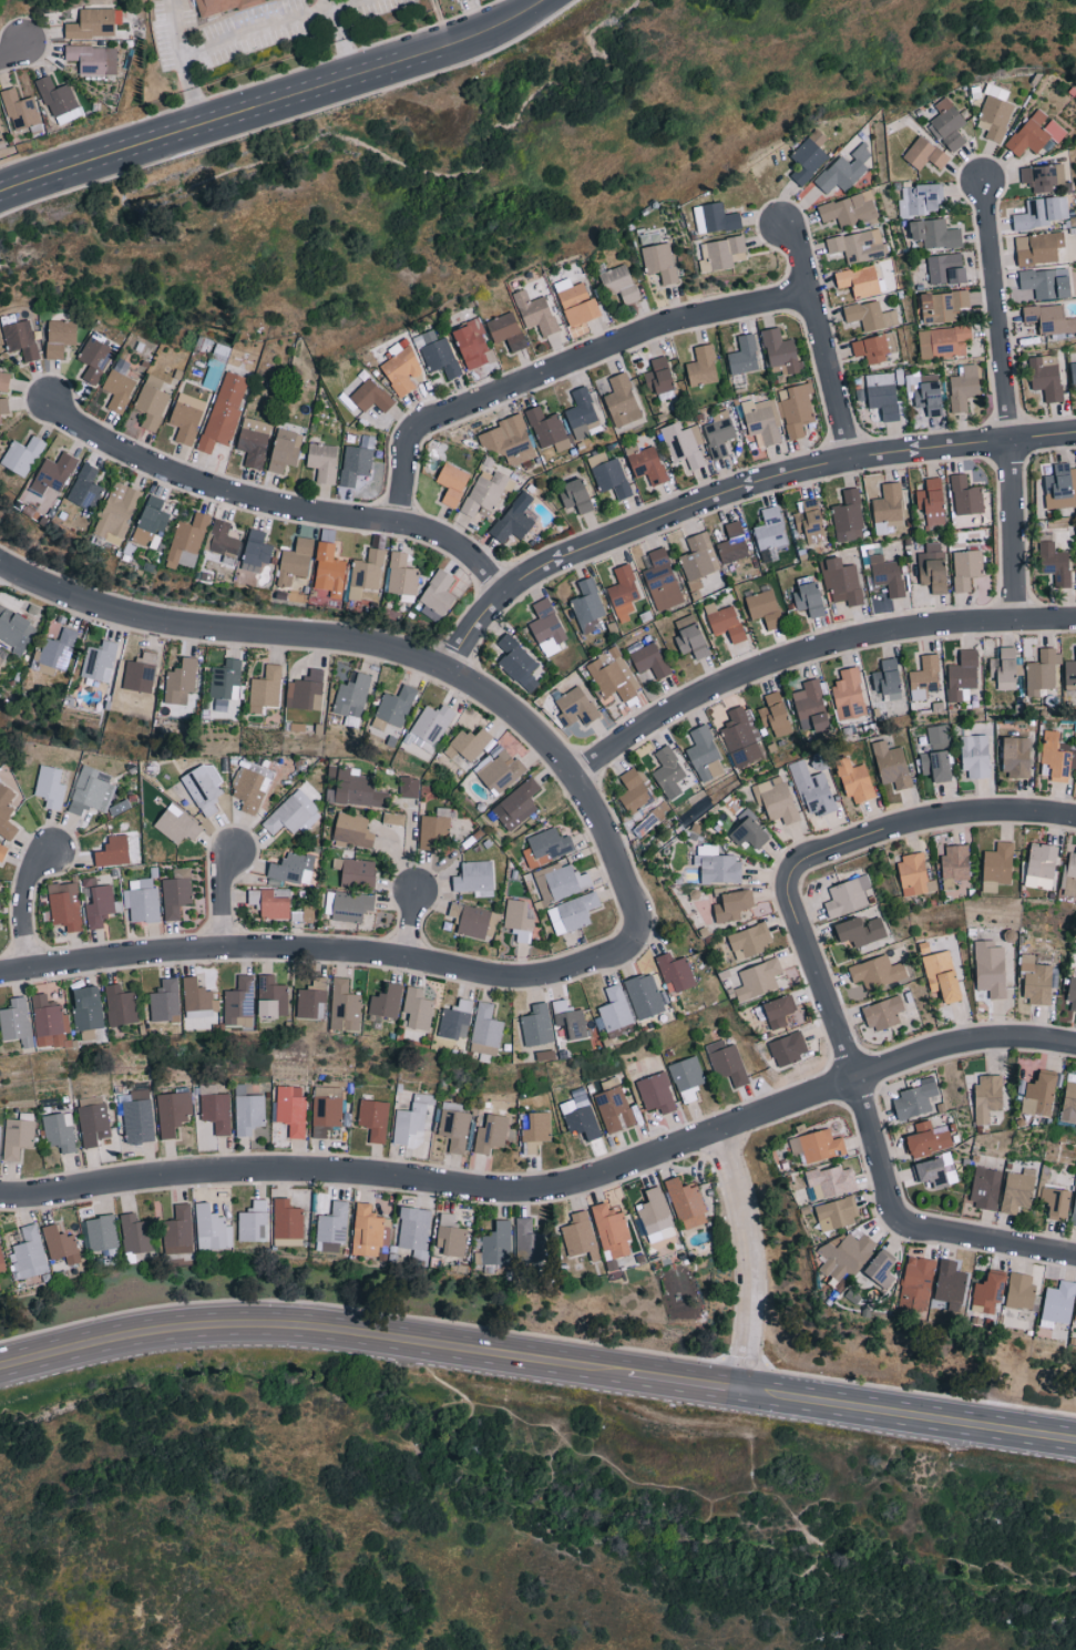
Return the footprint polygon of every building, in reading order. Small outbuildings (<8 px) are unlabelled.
[(200,18),(265,0),(195,0),(200,18)] [(65,38),(115,37),(114,8),(80,9),(80,23),(65,23),(65,38)] [(80,75),(116,75),(116,47),(65,46),(65,60),(80,61),(80,75)] [(70,84),(55,89),(50,75),(37,80),(55,126),(74,119),(70,111),(79,108),(70,84)] [(1014,105),(1005,102),(1009,91),(987,84),(984,93),(987,94),(976,126),(988,130),(985,138),(1001,143),(1014,105)] [(12,131),(40,124),(33,97),(19,100),(16,87),(2,91),(12,131)] [(951,154),(967,142),(957,130),(966,123),(947,97),(934,106),(941,115),(929,123),(951,154)] [(1006,146),(1019,157),(1028,147),(1037,154),(1051,137),(1058,143),(1068,132),(1037,107),(1006,146)] [(820,147),(828,138),(816,128),(791,157),(801,166),(791,177),(802,187),(830,155),(820,147)] [(941,169),(950,157),(920,134),(903,157),(920,170),(928,159),(941,169)] [(814,182),(827,194),(836,184),(845,192),(868,169),(862,164),(872,154),(863,145),(847,162),(841,155),(814,182)] [(1051,192),(1051,184),(1064,183),(1063,165),(1021,167),(1021,185),(1033,184),(1033,193),(1051,192)] [(902,186),(902,199),(898,199),(899,215),(942,214),(941,184),(902,186)] [(878,217),(868,189),(817,207),(822,223),(836,218),(840,230),(878,217)] [(1025,200),(1026,213),(1012,215),(1014,231),(1050,227),(1049,221),(1068,219),(1066,196),(1025,200)] [(696,233),(742,229),(740,213),(724,214),(723,203),(693,206),(696,233)] [(910,222),(912,241),(923,240),(924,250),(963,246),(961,228),(946,230),(945,218),(910,222)] [(825,240),(829,254),(844,251),(847,264),(885,255),(878,227),(825,240)] [(1058,261),(1057,248),(1064,247),(1063,232),(1015,236),(1017,265),(1058,261)] [(747,259),(743,236),(700,243),(703,260),(698,261),(700,272),(734,267),(733,262),(747,259)] [(661,285),(675,284),(671,253),(664,254),(662,244),(641,247),(645,274),(660,272),(661,285)] [(968,283),(967,267),(962,267),(962,254),(928,255),(929,285),(968,283)] [(625,306),(640,300),(627,264),(600,274),(608,296),(620,292),(625,306)] [(838,288),(852,285),(855,299),(881,292),(874,264),(834,273),(838,288)] [(1072,298),(1070,265),(1056,265),(1056,269),(1018,271),(1019,289),(1035,288),(1035,300),(1072,298)] [(570,328),(603,317),(596,298),(590,300),(584,282),(572,286),(569,277),(554,283),(570,328)] [(529,301),(526,290),(514,294),(525,329),(538,325),(542,337),(558,331),(546,296),(529,301)] [(958,321),(957,308),(970,307),(968,291),(920,295),(923,324),(958,321)] [(863,332),(898,325),(895,310),(880,313),(878,300),(843,307),(846,322),(861,319),(863,332)] [(1075,331),(1075,318),(1066,319),(1064,303),(1023,307),(1024,324),(1038,323),(1039,335),(1075,331)] [(526,348),(514,312),(486,321),(494,343),(507,339),(511,353),(526,348)] [(494,362),(492,353),(489,354),(478,318),(466,322),(468,327),(455,331),(466,370),(494,362)] [(25,363),(38,359),(29,319),(1,325),(7,353),(22,349),(25,363)] [(77,321),(47,321),(46,359),(64,359),(64,345),(76,345),(77,321)] [(933,358),(966,357),(965,340),(972,340),(971,326),(932,328),(933,358)] [(762,330),(769,368),(783,366),(785,375),(805,371),(803,360),(798,361),(794,339),(782,341),(779,327),(762,330)] [(447,337),(437,340),(433,330),(415,337),(428,374),(443,368),(447,380),(461,375),(447,337)] [(760,369),(753,333),(737,336),(740,351),(728,354),(731,375),(760,369)] [(851,341),(854,357),(865,355),(867,365),(887,361),(885,354),(896,352),(892,334),(851,341)] [(88,365),(81,379),(96,386),(113,347),(89,336),(78,361),(88,365)] [(379,367),(400,398),(417,387),(412,380),(425,370),(404,339),(388,349),(393,357),(379,367)] [(690,387),(719,381),(711,343),(693,347),(696,361),(685,363),(690,387)] [(1045,403),(1063,401),(1057,354),(1028,358),(1032,391),(1044,389),(1045,403)] [(650,360),(653,371),(644,373),(650,396),(676,388),(666,355),(650,360)] [(102,389),(113,394),(106,408),(121,415),(137,381),(123,375),(128,365),(116,359),(102,389)] [(950,413),(967,413),(967,395),(978,395),(977,364),(961,365),(962,376),(949,376),(950,413)] [(249,379),(225,371),(198,450),(211,454),(215,441),(227,445),(249,379)] [(8,391),(11,374),(0,372),(0,389),(8,391)] [(616,428),(643,417),(624,372),(608,379),(614,392),(603,396),(616,428)] [(864,375),(868,409),(880,407),(882,422),(899,420),(893,372),(864,375)] [(169,393),(160,391),(163,380),(146,374),(135,409),(146,412),(141,428),(157,433),(169,393)] [(942,416),(940,374),(918,375),(918,387),(913,388),(914,408),(926,407),(927,416),(942,416)] [(349,399),(364,413),(373,403),(385,414),(395,402),(368,377),(349,399)] [(778,390),(788,441),(804,437),(801,424),(815,421),(807,384),(778,390)] [(565,410),(573,436),(599,427),(587,386),(571,391),(576,407),(565,410)] [(8,413),(7,398),(0,399),(0,414),(8,413)] [(748,436),(755,434),(757,447),(781,442),(772,399),(754,403),(753,399),(741,402),(748,436)] [(179,427),(174,441),(191,447),(203,411),(176,402),(169,423),(179,427)] [(570,447),(558,414),(545,419),(539,405),(525,411),(540,450),(554,444),(557,452),(570,447)] [(702,426),(713,461),(728,456),(724,441),(736,437),(727,409),(711,415),(713,422),(702,426)] [(477,435),(483,452),(501,446),(508,466),(535,458),(521,413),(498,421),(500,428),(477,435)] [(262,470),(272,424),(243,418),(236,449),(247,452),(244,467),(262,470)] [(703,443),(696,425),(682,430),(679,422),(660,429),(672,462),(686,457),(690,471),(705,465),(698,445),(703,443)] [(297,467),(303,433),(277,429),(270,472),(284,474),(286,465),(297,467)] [(0,465),(27,478),(44,441),(32,435),(26,447),(12,440),(0,465)] [(316,483),(334,485),(338,446),(309,443),(307,467),(318,468),(316,483)] [(639,451),(636,443),(623,448),(636,477),(646,473),(651,487),(668,480),(653,445),(639,451)] [(373,449),(345,446),(339,487),(354,488),(356,473),(370,475),(373,449)] [(44,458),(30,490),(42,496),(46,486),(62,493),(77,458),(62,451),(57,463),(44,458)] [(619,457),(607,461),(604,452),(588,457),(599,493),(613,488),(617,501),(631,497),(619,457)] [(99,469),(84,462),(67,499),(92,511),(102,488),(93,483),(99,469)] [(1075,506),(1075,499),(1072,462),(1054,464),(1055,475),(1043,476),(1047,510),(1075,506)] [(448,487),(442,504),(457,509),(469,473),(444,464),(437,483),(448,487)] [(478,474),(460,511),(474,518),(480,505),(493,511),(503,489),(510,492),(515,481),(494,471),(490,480),(478,474)] [(952,475),(954,515),(983,514),(982,487),(968,488),(967,475),(952,475)] [(926,526),(945,525),(943,478),(925,479),(926,490),(916,491),(917,510),(925,510),(926,526)] [(142,492),(115,481),(92,534),(119,546),(142,492)] [(903,526),(901,483),(882,484),(882,499),(873,499),(874,534),(887,534),(886,527),(903,526)] [(842,490),(844,505),(832,507),(837,542),(865,539),(857,488),(842,490)] [(490,535),(504,543),(510,533),(522,541),(535,521),(523,514),(533,498),(520,489),(490,535)] [(133,543),(156,549),(161,531),(164,532),(169,514),(161,511),(164,499),(147,494),(133,543)] [(806,545),(826,542),(819,498),(796,502),(798,513),(793,514),(797,533),(804,532),(806,545)] [(761,564),(779,560),(776,548),(786,546),(778,505),(760,509),(764,525),(754,527),(761,564)] [(194,568),(209,515),(195,511),(191,525),(178,521),(164,566),(176,569),(177,564),(194,568)] [(227,536),(231,523),(215,519),(208,550),(236,557),(241,539),(227,536)] [(724,525),(729,540),(716,544),(722,565),(750,556),(739,520),(724,525)] [(242,570),(261,574),(263,563),(269,564),(273,545),(263,543),(265,532),(250,529),(242,570)] [(719,570),(706,531),(685,538),(690,553),(679,557),(690,592),(702,588),(698,577),(719,570)] [(282,550),(277,586),(290,588),(292,576),(309,578),(314,539),(297,537),(296,551),(282,550)] [(1055,541),(1038,542),(1039,573),(1054,573),(1055,588),(1070,588),(1069,551),(1055,551),(1055,541)] [(343,599),(346,560),(336,559),(337,544),(320,542),(315,589),(330,590),(330,598),(343,599)] [(932,594),(947,594),(945,543),(926,543),(926,553),(919,554),(920,585),(932,585),(932,594)] [(656,612),(683,603),(664,547),(647,553),(652,567),(642,571),(656,612)] [(384,550),(369,548),(367,562),(354,560),(348,599),(360,601),(362,587),(378,590),(384,550)] [(407,553),(393,551),(387,592),(415,596),(419,569),(405,568),(407,553)] [(970,578),(983,577),(981,551),(953,552),(955,593),(971,593),(970,578)] [(887,584),(889,599),(904,597),(900,561),(884,563),(883,554),(869,556),(873,586),(887,584)] [(819,561),(825,589),(831,588),(834,603),(846,600),(848,607),(863,604),(855,564),(844,567),(841,556),(819,561)] [(618,584),(606,588),(618,623),(629,620),(627,614),(635,611),(631,602),(640,598),(628,564),(613,569),(618,584)] [(425,605),(421,612),(439,624),(457,597),(447,591),(455,578),(440,568),(419,600),(425,605)] [(577,583),(582,596),(570,601),(582,634),(600,627),(596,618),(606,615),(591,577),(577,583)] [(825,616),(819,580),(803,583),(804,590),(793,592),(796,611),(809,609),(810,618),(825,616)] [(764,617),(768,631),(784,626),(772,589),(745,598),(752,620),(764,617)] [(567,639),(548,596),(532,604),(538,619),(530,623),(545,656),(560,649),(557,643),(567,639)] [(731,644),(745,640),(735,605),(715,611),(713,603),(704,606),(712,635),(728,630),(731,644)] [(15,645),(11,652),(21,657),(36,622),(0,606),(0,638),(15,645)] [(696,659),(710,654),(696,614),(675,621),(679,635),(675,636),(681,654),(693,650),(696,659)] [(65,670),(77,630),(63,626),(58,641),(45,637),(41,651),(36,649),(30,667),(53,674),(55,667),(65,670)] [(506,653),(497,663),(529,693),(539,683),(529,673),(538,664),(506,633),(496,644),(506,653)] [(109,682),(117,642),(103,639),(101,648),(87,645),(81,676),(109,682)] [(637,673),(651,667),(657,679),(670,673),(655,641),(628,653),(637,673)] [(1075,645),(1075,660),(1065,660),(1065,690),(1075,690),(1075,683),(1075,645)] [(1016,689),(1016,672),(1022,673),(1022,656),(1016,656),(1016,646),(1000,646),(1000,658),(989,657),(989,667),(989,678),(998,678),(997,689),(1016,689)] [(585,664),(604,697),(617,690),(623,702),(636,695),(634,689),(638,687),(616,647),(585,664)] [(1055,687),(1055,663),(1059,663),(1058,647),(1040,647),(1040,661),(1026,662),(1027,695),(1040,695),(1040,688),(1055,687)] [(978,687),(976,648),(960,649),(960,664),(947,665),(948,700),(963,699),(962,688),(978,687)] [(123,687),(151,691),(157,651),(143,649),(141,660),(127,658),(123,687)] [(922,670),(910,670),(911,700),(926,699),(926,691),(939,690),(937,654),(921,654),(922,670)] [(195,692),(196,656),(183,656),(182,669),(166,668),(165,703),(187,703),(187,692),(195,692)] [(209,697),(215,697),(215,711),(228,711),(229,697),(238,697),(240,658),(226,657),(225,667),(211,666),(209,697)] [(880,660),(882,670),(871,672),(873,692),(887,690),(889,700),(902,698),(897,657),(880,660)] [(249,712),(262,713),(262,705),(279,706),(280,664),(265,664),(265,678),(250,677),(249,712)] [(867,714),(857,666),(840,670),(842,681),(831,684),(838,720),(867,714)] [(323,668),(309,668),(309,679),(287,678),(286,707),(322,708),(323,668)] [(340,680),(332,712),(360,719),(372,674),(358,671),(355,684),(340,680)] [(791,692),(803,734),(831,727),(818,677),(802,682),(804,688),(791,692)] [(383,691),(372,726),(383,730),(386,722),(403,727),(416,688),(402,684),(399,696),(383,691)] [(585,726),(599,716),(579,685),(555,700),(563,712),(557,715),(565,727),(580,718),(585,726)] [(758,708),(764,727),(772,725),(775,736),(793,731),(780,689),(764,694),(767,705),(758,708)] [(727,711),(731,723),(719,727),(735,767),(764,756),(744,705),(727,711)] [(689,731),(695,745),(686,749),(701,782),(727,771),(705,724),(689,731)] [(927,727),(931,752),(919,754),(922,775),(933,773),(935,782),(954,779),(945,724),(927,727)] [(473,737),(464,728),(443,750),(452,758),(459,752),(470,762),(493,737),(483,727),(473,737)] [(1072,751),(1059,750),(1061,731),(1044,729),(1040,763),(1053,765),(1051,780),(1068,782),(1072,751)] [(989,777),(988,734),(960,735),(961,770),(968,770),(968,777),(989,777)] [(1030,777),(1029,736),(1004,736),(1004,777),(1030,777)] [(913,786),(903,745),(888,749),(885,739),(872,742),(882,784),(894,781),(896,790),(913,786)] [(471,769),(496,797),(525,770),(500,743),(471,769)] [(654,752),(662,766),(653,772),(669,800),(683,793),(676,781),(686,775),(669,744),(654,752)] [(789,764),(807,813),(818,810),(820,815),(837,809),(823,771),(810,776),(803,758),(789,764)] [(865,763),(853,767),(852,761),(837,766),(848,797),(853,796),(855,803),(877,796),(865,763)] [(271,769),(252,762),(250,769),(240,765),(230,795),(244,799),(240,810),(256,815),(271,769)] [(63,769),(41,763),(33,795),(47,798),(45,806),(59,810),(66,784),(60,782),(63,769)] [(81,815),(84,805),(107,812),(115,783),(97,778),(99,769),(82,764),(68,811),(81,815)] [(336,801),(387,807),(389,792),(374,790),(375,778),(350,775),(351,767),(340,765),(336,801)] [(634,766),(619,776),(627,790),(618,796),(629,814),(654,798),(634,766)] [(220,811),(213,798),(223,793),(210,768),(186,781),(205,818),(220,811)] [(799,820),(785,774),(751,785),(758,806),(765,803),(770,820),(782,816),(785,824),(799,820)] [(541,788),(530,775),(490,811),(509,832),(538,807),(530,798),(541,788)] [(419,777),(401,776),(400,797),(419,797),(419,777)] [(0,783),(0,834),(10,840),(18,828),(7,820),(14,809),(7,804),(15,792),(0,783)] [(261,823),(272,835),(284,824),(295,836),(321,813),(298,788),(261,823)] [(154,826),(179,845),(186,835),(193,841),(204,827),(183,811),(179,816),(167,808),(154,826)] [(742,822),(729,835),(740,847),(749,840),(757,849),(771,836),(746,808),(737,816),(742,822)] [(406,814),(384,811),(382,822),(404,826),(406,814)] [(375,832),(367,831),(369,816),(337,812),(334,841),(373,847),(375,832)] [(419,849),(446,850),(447,816),(420,815),(419,849)] [(526,838),(530,847),(522,850),(529,866),(547,858),(548,860),(576,849),(570,834),(562,838),(557,826),(526,838)] [(127,834),(106,836),(107,850),(94,851),(96,866),(130,864),(127,834)] [(1013,841),(997,841),(996,851),(984,850),(982,891),(996,892),(996,883),(1011,884),(1013,841)] [(1025,885),(1050,890),(1059,847),(1034,842),(1025,885)] [(0,843),(0,861),(2,862),(8,847),(0,843)] [(701,865),(701,882),(742,882),(742,857),(717,856),(717,844),(695,844),(695,865),(701,865)] [(1073,846),(1071,864),(1064,863),(1060,896),(1075,898),(1075,847),(1073,846)] [(270,861),(267,877),(308,885),(314,856),(286,850),(283,864),(270,861)] [(897,856),(903,896),(936,891),(935,879),(928,880),(923,852),(897,856)] [(341,885),(375,886),(376,859),(334,858),(334,869),(342,869),(341,885)] [(493,860),(462,861),(462,875),(453,875),(453,891),(481,891),(481,896),(494,896),(493,860)] [(537,870),(547,901),(593,886),(588,872),(577,876),(573,862),(561,866),(559,862),(537,870)] [(190,867),(173,868),(173,878),(162,879),(164,920),(180,920),(180,904),(192,903),(190,867)] [(872,893),(868,876),(828,885),(832,900),(825,901),(828,916),(869,907),(866,894),(872,893)] [(130,922),(158,921),(158,887),(152,887),(152,879),(129,879),(130,922)] [(52,925),(66,923),(67,932),(82,930),(76,881),(47,885),(52,925)] [(90,886),(92,903),(85,904),(87,929),(105,927),(104,914),(114,913),(111,884),(90,886)] [(713,904),(717,923),(741,918),(740,909),(754,906),(751,888),(722,894),(723,902),(713,904)] [(248,906),(261,907),(261,918),(289,919),(290,897),(274,897),(274,890),(248,889),(248,906)] [(587,910),(601,905),(596,890),(547,908),(557,935),(592,922),(587,910)] [(375,910),(375,893),(326,892),(325,919),(364,920),(364,910),(375,910)] [(504,929),(517,930),(516,942),(530,943),(533,918),(523,917),(525,900),(507,898),(504,929)] [(492,909),(451,902),(449,916),(459,918),(456,933),(486,938),(492,909)] [(841,942),(852,938),(855,947),(888,936),(881,916),(863,922),(861,915),(835,925),(841,942)] [(728,934),(736,960),(766,950),(764,944),(772,941),(765,922),(728,934)] [(975,940),(976,990),(988,990),(989,999),(1005,999),(1005,947),(994,947),(994,940),(975,940)] [(923,956),(930,992),(942,989),(945,1003),(961,1000),(951,950),(923,956)] [(696,986),(687,956),(673,960),(671,952),(657,956),(668,994),(696,986)] [(863,979),(866,991),(911,976),(906,961),(891,966),(887,954),(848,967),(853,982),(863,979)] [(739,1002),(778,988),(773,974),(782,971),(777,957),(737,972),(742,985),(734,988),(739,1002)] [(1024,1004),(1051,1005),(1052,962),(1020,962),(1020,970),(1025,970),(1024,1004)] [(624,981),(638,1020),(666,1010),(663,1004),(669,1001),(665,989),(658,992),(651,972),(624,981)] [(224,990),(224,1025),(252,1026),(253,975),(238,974),(238,990),(224,990)] [(259,1016),(287,1015),(287,985),(275,985),(275,974),(258,975),(259,1016)] [(184,977),(186,1028),(217,1027),(216,1007),(213,1008),(212,988),(198,989),(198,976),(184,977)] [(349,977),(333,976),(331,1029),(360,1030),(361,994),(349,993),(349,977)] [(1075,1012),(1075,977),(1069,976),(1067,1001),(1071,1001),(1070,1011),(1075,1012)] [(179,1018),(178,977),(162,978),(162,990),(149,990),(150,1019),(179,1018)] [(297,1017),(318,1018),(318,1002),(326,1002),(327,980),(310,979),(310,989),(298,989),(297,1017)] [(371,993),(369,1014),(398,1017),(402,983),(389,982),(388,994),(371,993)] [(610,1003),(598,1007),(606,1032),(634,1022),(620,982),(605,988),(610,1003)] [(105,985),(107,1025),(137,1023),(135,992),(120,992),(120,984),(105,985)] [(73,988),(75,1005),(71,1005),(74,1030),(104,1027),(99,985),(73,988)] [(429,1030),(434,1000),(422,998),(423,988),(407,985),(403,1012),(410,1013),(408,1026),(429,1030)] [(32,994),(35,1047),(69,1045),(67,1013),(60,1014),(60,1002),(47,1003),(46,993),(32,994)] [(783,1015),(797,1011),(791,994),(762,1003),(771,1030),(786,1025),(783,1015)] [(873,1033),(900,1023),(896,1013),(905,1009),(899,994),(863,1008),(873,1033)] [(1,1040),(21,1038),(22,1048),(32,1047),(26,996),(9,998),(10,1008),(0,1009),(0,1030),(1,1040)] [(472,999),(459,998),(458,1008),(442,1006),(438,1036),(467,1040),(472,999)] [(587,1038),(584,1007),(568,1009),(567,999),(553,1000),(555,1026),(565,1024),(567,1040),(587,1038)] [(499,1055),(503,1021),(491,1019),(494,1003),(477,1001),(470,1051),(499,1055)] [(533,1014),(520,1016),(525,1047),(554,1041),(546,1001),(531,1004),(533,1014)] [(800,1055),(809,1051),(801,1030),(768,1042),(778,1068),(802,1059),(800,1055)] [(705,1046),(717,1079),(729,1074),(735,1088),(750,1082),(735,1044),(726,1047),(723,1039),(705,1046)] [(669,1065),(682,1105),(700,1099),(695,1086),(705,1082),(696,1055),(669,1065)] [(646,1111),(658,1107),(661,1115),(678,1109),(663,1071),(635,1082),(646,1111)] [(1024,1082),(1021,1113),(1052,1116),(1056,1073),(1038,1071),(1037,1083),(1024,1082)] [(1068,1071),(1060,1119),(1075,1122),(1075,1072),(1068,1071)] [(1003,1109),(1002,1074),(975,1075),(977,1124),(989,1123),(989,1109),(1003,1109)] [(931,1111),(928,1097),(939,1094),(934,1076),(918,1080),(920,1087),(891,1096),(898,1120),(931,1111)] [(263,1095),(245,1095),(245,1085),(234,1085),(235,1136),(252,1136),(251,1126),(264,1126),(263,1095)] [(607,1134),(624,1129),(624,1128),(642,1122),(637,1107),(630,1109),(622,1085),(594,1094),(607,1134)] [(289,1138),(304,1138),(305,1086),(277,1086),(276,1123),(289,1123),(289,1138)] [(341,1097),(341,1087),(314,1086),(313,1095),(341,1097)] [(156,1140),(149,1089),(129,1092),(130,1100),(121,1101),(127,1144),(156,1140)] [(159,1138),(177,1138),(177,1123),(191,1123),(190,1092),(157,1094),(159,1138)] [(230,1135),(228,1093),(200,1094),(200,1121),(214,1120),(215,1135),(230,1135)] [(394,1143),(409,1144),(410,1134),(424,1135),(426,1104),(434,1104),(434,1095),(413,1094),(412,1110),(396,1109),(394,1143)] [(341,1098),(313,1097),(312,1137),(340,1138),(341,1098)] [(589,1102),(582,1104),(580,1098),(559,1105),(569,1135),(583,1130),(587,1142),(601,1137),(589,1102)] [(369,1142),(385,1144),(389,1102),(360,1099),(358,1126),(370,1127),(369,1142)] [(98,1146),(97,1138),(110,1137),(106,1103),(77,1106),(82,1148),(98,1146)] [(470,1113),(441,1108),(437,1135),(451,1137),(448,1152),(464,1155),(470,1113)] [(69,1111),(41,1117),(46,1147),(60,1144),(62,1153),(77,1150),(69,1111)] [(530,1128),(522,1129),(523,1154),(538,1154),(537,1141),(547,1140),(546,1112),(529,1112),(530,1128)] [(508,1117),(487,1113),(485,1127),(477,1126),(473,1152),(489,1155),(491,1145),(503,1147),(508,1117)] [(3,1161),(19,1161),(20,1147),(32,1147),(33,1120),(5,1119),(3,1161)] [(914,1123),(916,1133),(905,1136),(911,1158),(952,1147),(946,1124),(932,1128),(930,1120),(914,1123)] [(792,1155),(802,1152),(805,1163),(847,1153),(843,1136),(832,1139),(830,1128),(788,1138),(792,1155)] [(916,1183),(932,1179),(934,1187),(956,1182),(951,1154),(911,1162),(916,1183)] [(808,1173),(814,1200),(856,1190),(850,1163),(808,1173)] [(998,1209),(1000,1168),(975,1167),(972,1208),(998,1209)] [(1007,1171),(1001,1212),(1017,1214),(1018,1205),(1031,1208),(1037,1169),(1024,1167),(1023,1173),(1007,1171)] [(666,1181),(682,1230),(709,1221),(697,1184),(684,1188),(680,1176),(666,1181)] [(676,1234),(660,1186),(646,1190),(649,1201),(637,1205),(649,1243),(676,1234)] [(1039,1202),(1051,1204),(1049,1217),(1067,1221),(1072,1191),(1043,1186),(1039,1202)] [(822,1232),(859,1221),(851,1195),(814,1206),(822,1232)] [(286,1245),(286,1239),(303,1238),(302,1207),(290,1207),(290,1197),(273,1198),(274,1245),(286,1245)] [(238,1210),(238,1241),(268,1240),(267,1199),(253,1199),(253,1210),(238,1210)] [(339,1252),(339,1243),(345,1244),(347,1201),(332,1200),(332,1215),(318,1214),(316,1250),(339,1252)] [(591,1206),(603,1250),(610,1248),(613,1258),(633,1253),(622,1212),(613,1214),(610,1201),(591,1206)] [(198,1250),(232,1249),(232,1225),(225,1225),(225,1214),(212,1215),(211,1202),(196,1203),(198,1250)] [(371,1217),(372,1203),(355,1202),(353,1255),(380,1256),(382,1217),(371,1217)] [(192,1253),(191,1203),(175,1203),(175,1220),(164,1220),(165,1253),(192,1253)] [(431,1210),(402,1207),(398,1247),(414,1248),(413,1260),(426,1262),(431,1210)] [(570,1214),(573,1224),(560,1227),(569,1257),(589,1251),(592,1262),(601,1260),(587,1210),(570,1214)] [(150,1220),(137,1222),(135,1212),(120,1215),(126,1254),(154,1249),(150,1220)] [(466,1227),(453,1226),(454,1214),(439,1212),(437,1247),(444,1247),(443,1255),(464,1257),(466,1227)] [(86,1218),(89,1251),(118,1248),(114,1215),(86,1218)] [(532,1218),(516,1217),(515,1260),(543,1261),(544,1233),(532,1233),(532,1218)] [(481,1233),(481,1264),(511,1264),(510,1220),(495,1220),(495,1233),(481,1233)] [(48,1272),(36,1223),(20,1226),(24,1242),(10,1245),(16,1270),(13,1271),(15,1280),(48,1272)] [(42,1227),(50,1260),(65,1256),(67,1265),(81,1262),(74,1232),(60,1235),(57,1223),(42,1227)] [(838,1247),(826,1240),(818,1254),(825,1258),(819,1270),(840,1282),(847,1270),(856,1275),(876,1242),(862,1234),(859,1240),(847,1233),(838,1247)] [(865,1273),(885,1286),(901,1261),(881,1248),(865,1273)] [(926,1312),(937,1260),(909,1255),(899,1307),(926,1312)] [(964,1312),(966,1271),(956,1271),(957,1260),(939,1259),(937,1300),(949,1301),(949,1311),(964,1312)] [(994,1313),(996,1301),(1003,1302),(1007,1274),(988,1271),(987,1284),(975,1282),(972,1304),(981,1305),(980,1312),(994,1313)] [(1032,1311),(1037,1286),(1031,1285),(1033,1275),(1012,1271),(1005,1305),(1032,1311)] [(1075,1292),(1075,1282),(1061,1279),(1059,1289),(1048,1286),(1041,1326),(1053,1328),(1054,1321),(1070,1324),(1075,1292)]
